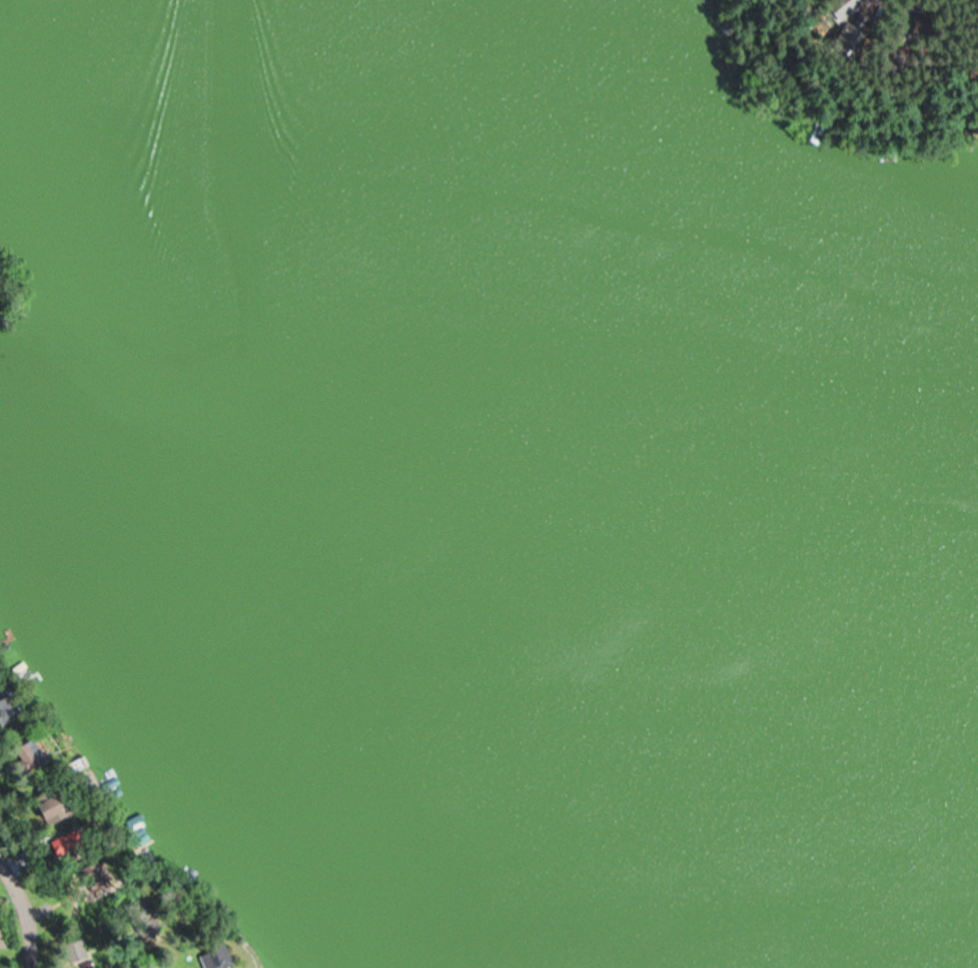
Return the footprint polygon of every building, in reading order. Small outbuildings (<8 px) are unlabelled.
[(3,699),(0,701),(0,720),(1,721),(11,717),(3,699)] [(44,763),(32,736),(8,747),(21,774),(44,763)] [(131,907),(144,901),(152,920),(139,927),(131,907)] [(228,960),(216,940),(193,954),(202,967),(215,967),(228,960)]
